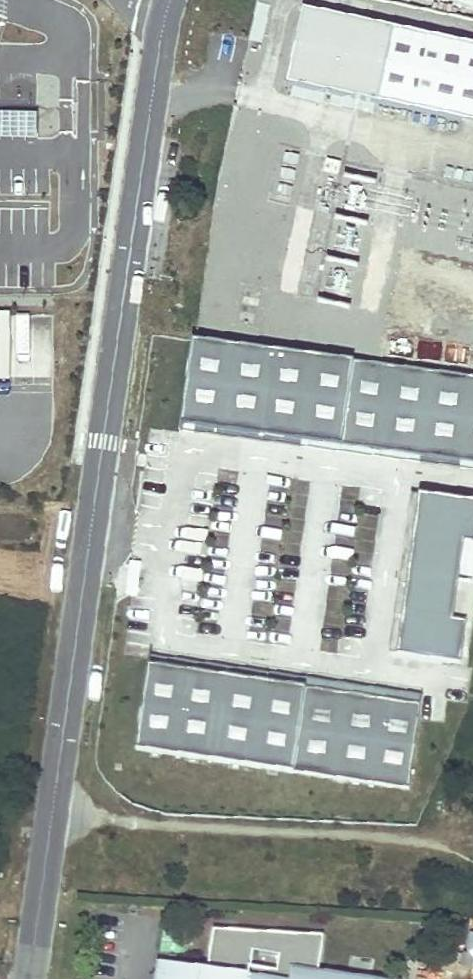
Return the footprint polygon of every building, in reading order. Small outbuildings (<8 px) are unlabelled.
[(319,8),(303,81),(472,118),(472,41),(319,8)] [(36,134),(36,112),(0,112),(0,134),(36,134)] [(326,166),(305,256),(323,260),(316,292),(349,300),(359,259),(361,259),(380,179),(326,166)] [(10,379),(11,378),(48,378),(49,315),(0,314),(0,379),(10,379)] [(180,422),(472,462),(472,376),(191,337),(180,422)] [(180,422),(179,430),(472,470),(472,462),(180,422)] [(413,487),(394,645),(456,652),(461,610),(450,608),(459,534),(472,535),(472,530),(472,494),(413,487)] [(145,664),(420,705),(421,697),(147,656),(145,664)] [(145,664),(132,749),(408,790),(420,705),(145,664)] [(153,960),(150,978),(277,978),(153,960)] [(284,966),(282,978),(372,978),(284,966)]
